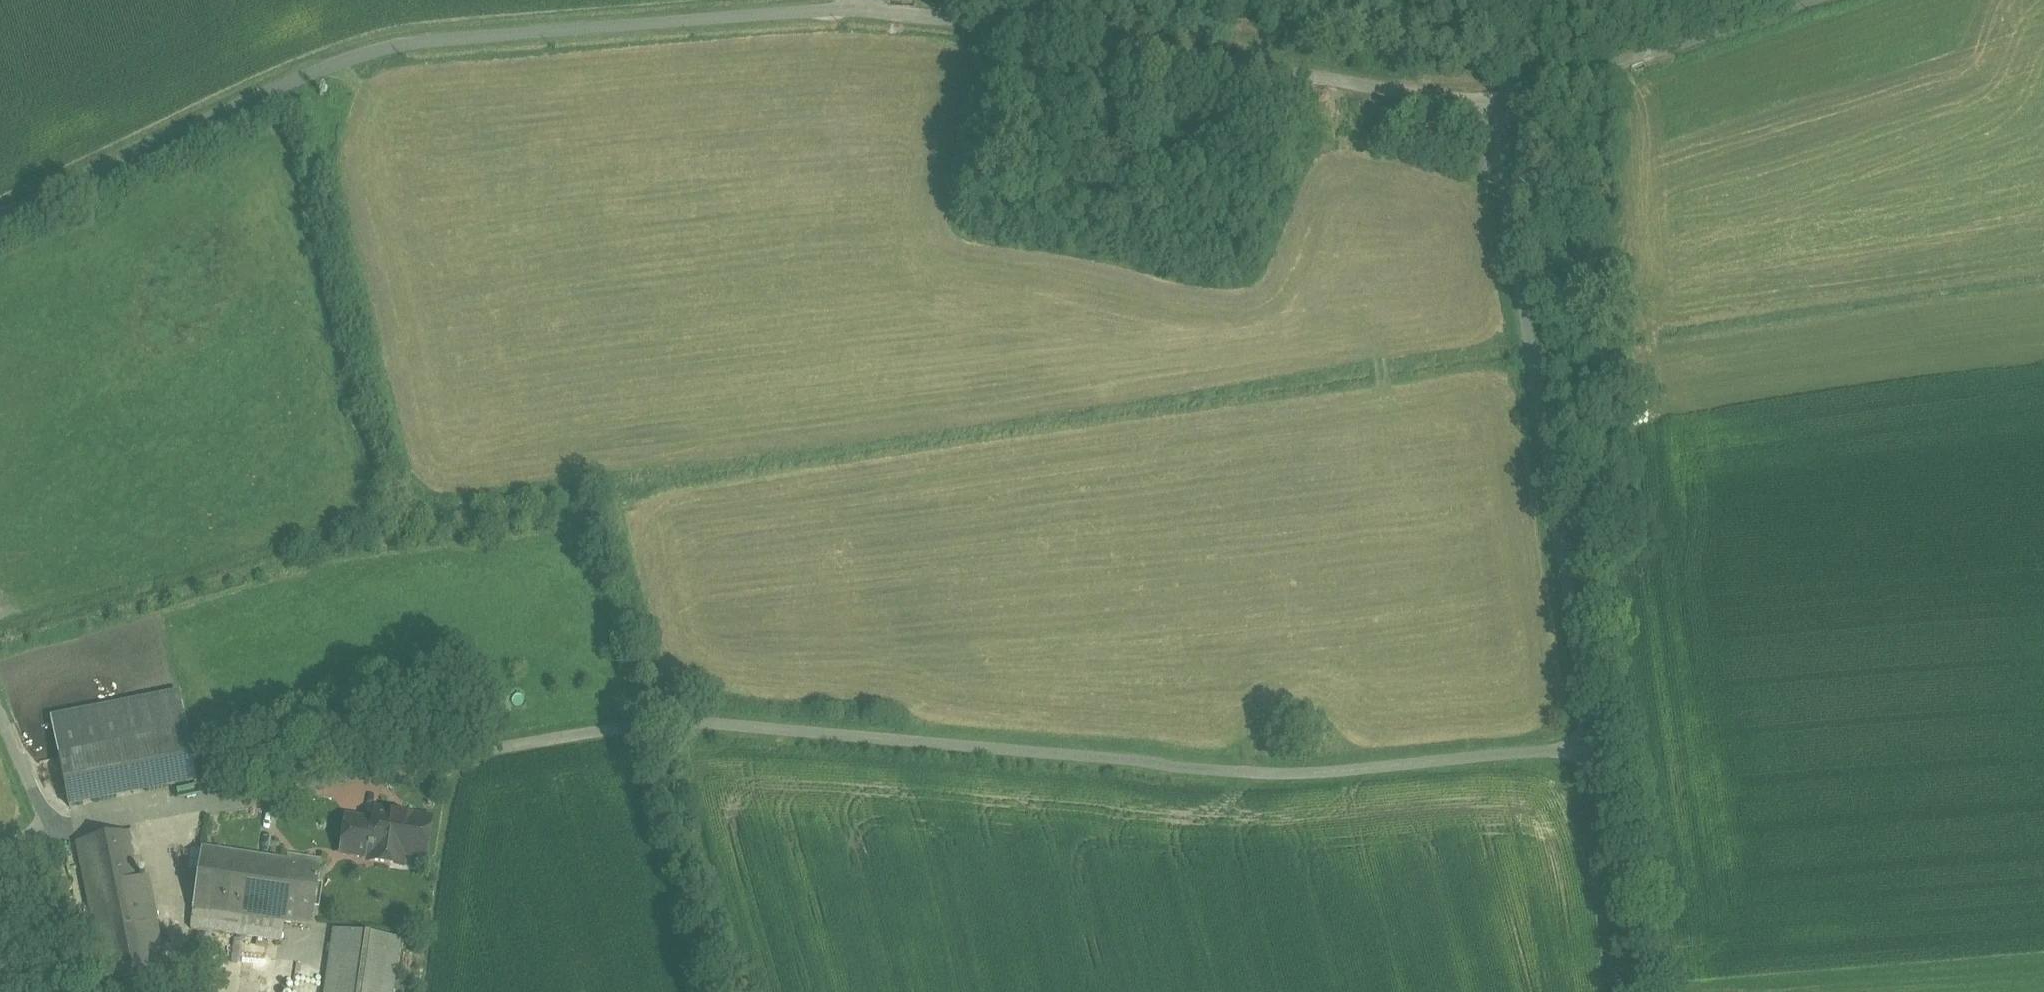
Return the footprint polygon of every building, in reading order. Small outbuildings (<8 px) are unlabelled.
[(182,692),(58,718),(77,811),(201,785),(182,692)] [(435,854),(441,815),(375,805),(374,816),(341,811),(335,854),(402,864),(404,849),(435,854)] [(153,975),(125,831),(69,841),(96,986),(153,975)] [(281,945),(284,926),(266,923),(275,862),(203,852),(191,931),(281,945)] [(266,923),(284,926),(312,930),(322,864),(302,861),(301,866),(275,862),(266,923)] [(327,991),(410,991),(416,938),(333,930),(327,991)]
